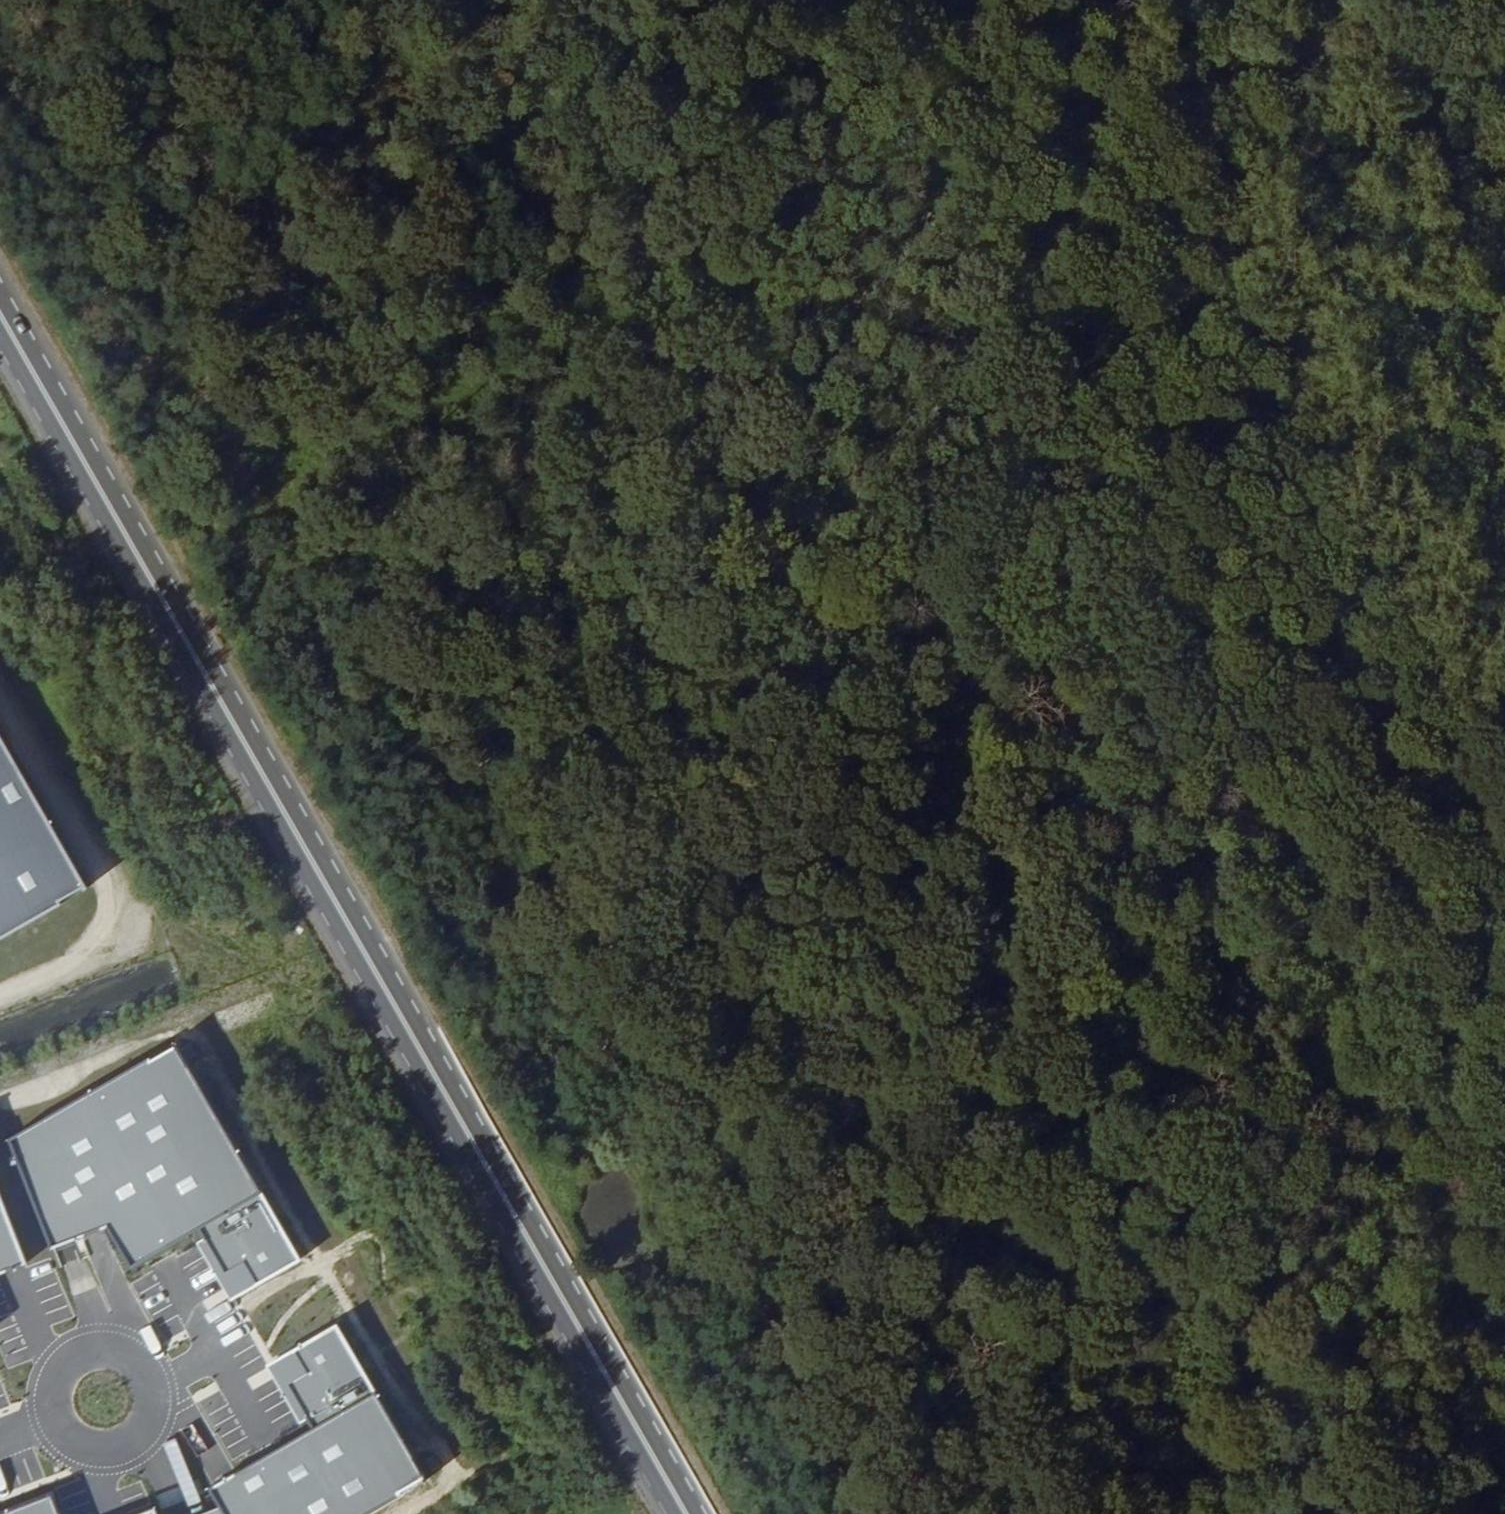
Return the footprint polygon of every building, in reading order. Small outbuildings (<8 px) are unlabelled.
[(64,907),(62,904),(86,891),(87,893),(90,892),(0,733),(0,942),(64,907)] [(307,1268),(184,1051),(16,1146),(55,1214),(82,1199),(127,1279),(200,1237),(239,1306),(307,1268)] [(26,1272),(0,1205),(0,1282),(26,1272)] [(213,1487),(229,1513),(372,1513),(430,1481),(339,1324),(271,1363),(310,1431),(213,1487)] [(0,1513),(64,1513),(54,1492),(0,1513)] [(154,1505),(132,1513),(157,1513),(154,1505)]
